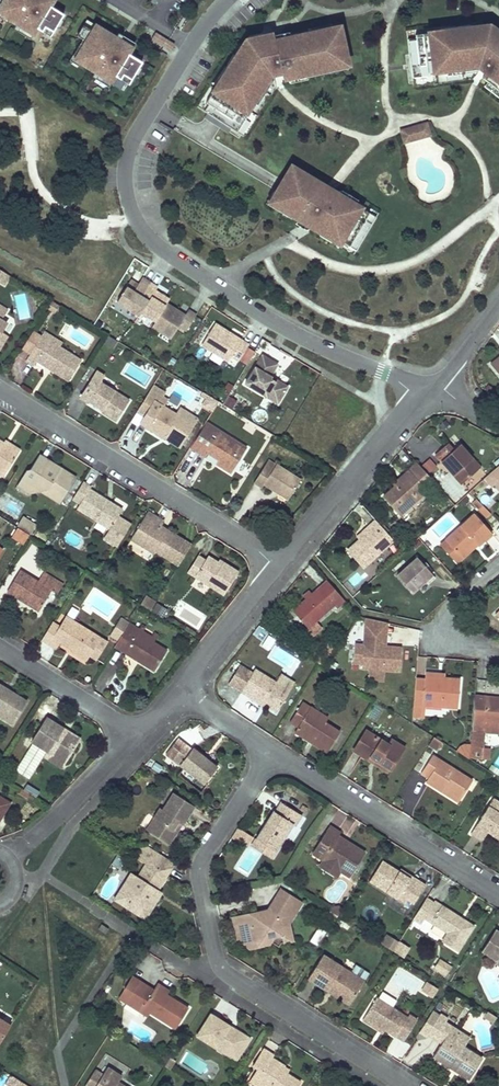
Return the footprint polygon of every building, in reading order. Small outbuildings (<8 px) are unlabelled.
[(3,12),(2,15),(16,23),(33,34),(37,27),(50,35),(64,13),(50,5),(54,0),(0,0),(0,10),(3,12)] [(31,38),(33,34),(16,23),(13,28),(31,38)] [(82,39),(72,55),(81,60),(80,62),(94,71),(111,81),(115,75),(128,83),(142,61),(128,53),(133,47),(115,36),(95,24),(92,30),(83,25),(76,35),(82,39)] [(408,39),(411,64),(413,78),(430,75),(430,72),(447,70),(446,67),(461,65),(462,68),(482,66),(484,68),(488,71),(482,78),(487,82),(498,91),(498,46),(498,45),(498,43),(498,38),(495,35),(484,26),(470,28),(470,30),(442,33),(442,31),(415,35),(416,38),(408,39)] [(209,104),(205,111),(238,132),(247,117),(244,115),(254,101),(251,99),(259,86),(262,88),(273,72),(278,70),(281,70),(283,79),(348,65),(341,32),(333,33),(332,28),(290,37),(290,39),(274,42),(275,44),(267,46),(266,40),(257,42),(243,44),(236,56),(238,57),(222,81),(221,80),(206,102),(209,104)] [(115,36),(133,47),(137,40),(119,30),(115,36)] [(171,49),(174,43),(155,32),(152,37),(171,49)] [(257,39),(257,42),(266,40),(267,46),(275,44),(274,42),(273,35),(257,39)] [(81,60),(72,55),(69,60),(78,65),(80,62),(81,60)] [(109,86),(111,81),(94,71),(92,76),(109,86)] [(427,124),(413,127),(414,133),(419,131),(421,137),(430,135),(427,124)] [(413,127),(402,131),(405,142),(421,137),(419,131),(414,133),(413,127)] [(282,183),(273,198),(287,206),(284,210),(303,222),(306,217),(316,223),(313,228),(322,233),(323,231),(357,251),(372,225),(367,222),(371,214),(335,192),(333,194),(332,196),(324,192),(326,190),(290,168),(282,183)] [(331,190),(327,187),(326,190),(324,192),(332,196),(333,194),(335,192),(331,190)] [(377,217),(371,214),(367,222),(372,225),(377,217)] [(316,223),(306,217),(303,222),(308,225),(313,228),(316,223)] [(134,289),(125,284),(113,305),(172,337),(179,325),(187,329),(196,313),(187,309),(185,312),(167,302),(171,294),(140,278),(134,289)] [(59,303),(51,298),(46,305),(54,311),(59,303)] [(200,342),(242,369),(256,348),(214,321),(200,342)] [(44,328),(41,333),(59,344),(62,339),(44,328)] [(41,333),(26,358),(34,363),(37,359),(68,378),(81,358),(59,344),(41,333)] [(288,385),(276,378),(274,380),(270,377),(271,375),(270,374),(278,362),(263,353),(245,382),(278,401),(288,385)] [(96,368),(89,381),(97,386),(100,380),(105,374),(96,368)] [(89,381),(79,395),(88,400),(90,398),(103,407),(102,410),(116,419),(129,399),(100,380),(97,386),(89,381)] [(220,400),(210,394),(206,399),(211,402),(209,405),(214,409),(220,400)] [(194,424),(177,413),(153,399),(140,420),(164,435),(166,431),(184,441),(194,424)] [(180,406),(177,413),(194,424),(197,419),(197,417),(180,406)] [(192,445),(198,449),(206,454),(209,450),(223,459),(220,463),(231,470),(247,446),(221,430),(207,421),(192,445)] [(166,431),(164,435),(181,445),(184,441),(166,431)] [(5,438),(2,442),(17,450),(19,447),(5,438)] [(5,469),(17,450),(2,442),(0,440),(0,466),(5,469)] [(435,455),(442,462),(444,459),(453,469),(451,471),(463,483),(481,466),(459,444),(453,450),(447,444),(435,455)] [(75,475),(38,453),(30,467),(26,468),(21,477),(40,489),(48,487),(63,497),(75,475)] [(269,457),(255,480),(263,486),(265,482),(288,497),(300,477),(269,457)] [(444,459),(442,462),(451,471),(453,469),(444,459)] [(411,473),(395,488),(385,497),(401,515),(436,483),(433,481),(421,467),(418,463),(409,471),(411,473)] [(493,486),(495,485),(498,481),(498,464),(488,474),(485,477),(493,486)] [(409,471),(393,486),(395,488),(411,473),(409,471)] [(40,489),(21,477),(17,484),(30,492),(40,489)] [(90,486),(82,481),(73,497),(80,502),(77,507),(109,528),(113,522),(116,516),(120,509),(89,489),(90,486)] [(48,487),(40,489),(60,501),(63,497),(48,487)] [(477,500),(473,504),(478,510),(483,506),(479,501),(477,500)] [(483,506),(478,510),(485,518),(490,514),(490,513),(486,510),(483,506)] [(163,520),(147,510),(137,526),(145,531),(138,542),(154,551),(155,549),(171,559),(183,539),(160,524),(163,520)] [(453,558),(458,554),(474,540),(476,543),(478,545),(491,533),(474,513),(445,539),(440,543),(453,558)] [(35,524),(23,516),(17,526),(26,531),(28,532),(29,533),(35,524)] [(129,524),(116,516),(113,522),(109,528),(103,537),(116,545),(129,524)] [(370,526),(358,537),(360,540),(348,550),(364,568),(394,540),(392,537),(377,521),(370,526)] [(26,531),(16,525),(11,534),(22,542),(28,532),(26,531)] [(131,537),(138,542),(145,531),(137,526),(131,537)] [(474,540),(458,554),(461,557),(476,543),(474,540)] [(197,554),(188,570),(223,593),(238,570),(223,560),(221,563),(207,554),(204,559),(197,554)] [(417,557),(398,574),(413,591),(432,573),(417,557)] [(18,568),(6,589),(37,609),(42,601),(50,588),(56,592),(62,583),(42,571),(37,579),(18,568)] [(350,579),(355,585),(363,579),(358,572),(350,579)] [(327,581),(293,611),(309,628),(306,631),(312,636),(322,628),(316,622),(335,606),(337,608),(345,601),(327,581)] [(155,600),(146,594),(141,602),(150,608),(155,600)] [(155,603),(151,611),(164,616),(167,608),(155,603)] [(100,636),(72,618),(66,614),(59,624),(48,642),(56,647),(60,641),(72,648),(71,650),(85,659),(87,660),(90,655),(96,660),(108,640),(100,636)] [(122,616),(114,629),(121,634),(122,634),(129,621),(122,616)] [(293,624),(284,617),(279,624),(288,631),(293,624)] [(41,638),(48,642),(59,624),(53,619),(41,638)] [(140,628),(129,621),(122,634),(121,634),(119,638),(115,645),(127,652),(140,660),(155,669),(168,649),(138,631),(140,628)] [(259,626),(254,632),(263,638),(267,631),(259,626)] [(114,629),(111,634),(119,638),(121,634),(114,629)] [(364,645),(381,646),(381,639),(364,638),(364,645)] [(354,644),(352,662),(363,663),(362,667),(384,669),(399,671),(401,648),(381,646),(364,645),(354,644)] [(332,651),(327,648),(319,659),(325,662),(332,651)] [(384,669),(369,668),(367,680),(382,681),(384,669)] [(253,669),(240,691),(249,697),(251,695),(276,710),(288,690),(253,669)] [(413,709),(412,710),(412,714),(422,716),(423,711),(424,703),(458,707),(460,679),(447,677),(426,675),(425,678),(415,677),(413,709)] [(12,722),(26,700),(0,683),(0,715),(12,722)] [(327,751),(339,731),(324,721),(308,711),(311,706),(302,701),(290,720),(298,725),(295,730),(327,751)] [(308,711),(324,721),(327,717),(311,706),(308,711)] [(48,718),(32,742),(33,742),(46,750),(65,762),(80,738),(48,718)] [(390,766),(402,746),(391,739),(388,743),(366,730),(354,749),(370,758),(372,755),(390,766)] [(484,734),(485,745),(492,744),(491,734),(484,734)] [(444,743),(436,738),(431,746),(439,752),(444,743)] [(203,783),(216,766),(193,747),(191,750),(183,744),(177,739),(166,754),(172,759),(203,783)] [(46,750),(43,756),(61,767),(65,762),(46,750)] [(460,797),(472,780),(432,754),(420,772),(428,777),(425,780),(441,791),(444,786),(460,797)] [(34,776),(32,780),(39,785),(42,780),(34,776)] [(457,802),(460,797),(444,786),(441,791),(457,802)] [(181,825),(193,807),(172,794),(161,811),(158,809),(152,818),(157,821),(151,832),(167,842),(179,824),(181,825)] [(9,802),(0,797),(0,816),(9,802)] [(471,833),(481,839),(487,831),(498,839),(498,804),(492,800),(471,833)] [(275,851),(292,823),(295,825),(301,815),(281,802),(275,812),(272,810),(255,838),(275,851)] [(151,832),(157,821),(152,818),(145,828),(151,832)] [(348,877),(364,853),(337,835),(339,832),(329,825),(311,854),(321,860),(339,872),(348,877)] [(247,845),(252,836),(237,827),(232,836),(247,845)] [(271,858),(275,851),(255,838),(251,846),(271,858)] [(160,887),(175,863),(148,844),(139,847),(139,858),(146,861),(139,874),(131,869),(114,897),(145,916),(162,889),(160,887)] [(125,858),(117,854),(111,863),(119,868),(125,858)] [(335,879),(339,872),(321,860),(317,867),(335,879)] [(381,860),(368,881),(403,903),(406,900),(412,904),(424,884),(403,870),(401,873),(381,860)] [(267,909),(233,916),(236,928),(244,927),(247,941),(265,937),(268,939),(278,945),(280,942),(292,939),(288,923),(301,902),(280,889),(267,909)] [(424,917),(448,932),(442,942),(457,951),(473,926),(464,920),(462,923),(458,920),(460,917),(434,901),(424,917)] [(340,916),(345,908),(341,905),(335,906),(332,911),(333,911),(340,916)] [(340,916),(333,911),(329,916),(336,921),(340,916)] [(101,922),(98,927),(106,931),(108,927),(101,922)] [(310,942),(319,945),(325,930),(317,926),(310,942)] [(244,927),(236,928),(238,940),(249,947),(266,943),(268,939),(265,937),(247,941),(244,927)] [(481,950),(497,960),(495,963),(498,966),(498,933),(495,930),(481,950)] [(388,933),(381,943),(403,957),(410,947),(388,933)] [(350,1001),(363,981),(322,955),(307,978),(325,990),(328,986),(350,1001)] [(442,976),(446,969),(436,963),(432,970),(442,976)] [(123,990),(129,995),(140,979),(133,975),(123,990)] [(149,1011),(165,1022),(178,1000),(166,992),(155,985),(153,989),(140,979),(129,995),(144,1004),(142,1007),(149,1011)] [(155,985),(166,992),(168,989),(157,982),(155,985)] [(425,982),(420,990),(430,996),(435,988),(425,982)] [(348,1005),(350,1001),(328,986),(325,990),(348,1005)] [(118,997),(125,1001),(129,995),(123,990),(118,997)] [(405,1017),(390,1008),(395,1001),(380,992),(376,999),(374,998),(361,1019),(369,1024),(371,1022),(402,1041),(415,1019),(407,1014),(405,1017)] [(125,1001),(146,1015),(149,1011),(142,1007),(144,1004),(129,995),(125,1001)] [(497,1016),(489,1011),(487,1010),(484,1016),(485,1017),(493,1022),(497,1016)] [(233,1059),(248,1037),(209,1013),(195,1034),(233,1059)] [(433,1038),(443,1022),(437,1018),(426,1034),(433,1038)] [(10,1025),(0,1019),(0,1041),(10,1025)] [(467,1080),(480,1059),(462,1047),(452,1041),(458,1031),(443,1022),(433,1038),(441,1043),(432,1057),(451,1069),(453,1066),(457,1069),(455,1072),(467,1080)] [(458,1031),(452,1041),(462,1047),(468,1038),(458,1031)] [(298,1083),(285,1074),(279,1071),(282,1066),(270,1058),(272,1055),(261,1048),(250,1066),(255,1069),(249,1078),(262,1085),(296,1085),(298,1083)] [(179,1059),(174,1056),(169,1065),(173,1068),(179,1059)] [(126,1084),(118,1079),(122,1074),(108,1065),(103,1072),(95,1067),(85,1084),(89,1085),(95,1085),(96,1085),(125,1085),(126,1084)] [(12,1070),(7,1078),(20,1085),(38,1085),(12,1070)] [(249,1078),(247,1082),(253,1085),(262,1085),(249,1078)]
